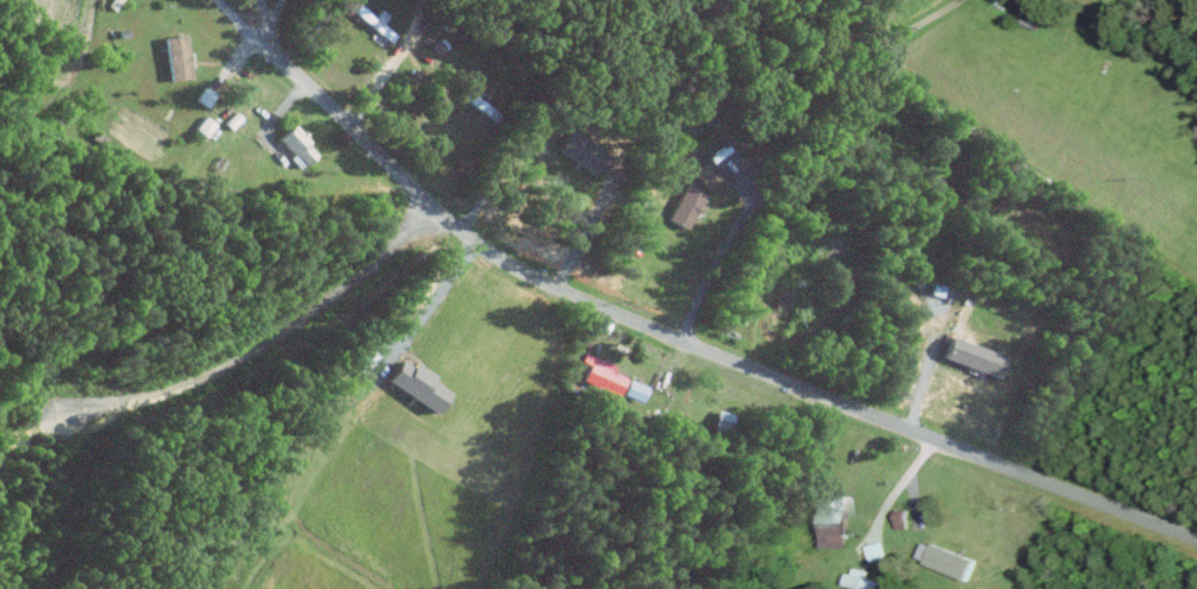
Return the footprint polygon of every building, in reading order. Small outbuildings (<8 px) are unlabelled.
[(381,24),(387,16),(379,9),(373,17),(355,4),(349,11),(390,42),(395,35),(381,24)] [(163,37),(167,81),(189,80),(185,35),(163,37)] [(207,108),(215,95),(203,88),(195,101),(207,108)] [(194,129),(206,138),(215,125),(204,116),(194,129)] [(302,167),(315,156),(304,144),(307,142),(292,125),(277,139),(302,167)] [(606,153),(568,131),(556,152),(593,174),(606,153)] [(690,173),(708,190),(722,174),(704,158),(690,173)] [(701,194),(681,186),(668,222),(688,229),(701,194)] [(997,378),(1005,358),(949,337),(942,358),(997,378)] [(612,365),(591,358),(583,382),(595,386),(591,395),(616,404),(624,378),(610,373),(612,365)] [(642,403),(647,387),(629,380),(623,396),(642,403)] [(733,415),(717,410),(709,434),(725,439),(733,415)] [(821,547),(847,547),(847,497),(821,497),(821,547)] [(894,510),(894,527),(905,527),(904,510),(894,510)] [(967,580),(974,561),(922,540),(915,559),(967,580)] [(866,545),(869,561),(884,558),(881,542),(866,545)] [(853,588),(885,588),(887,582),(867,578),(868,573),(846,568),(843,584),(854,586),(853,588)]
